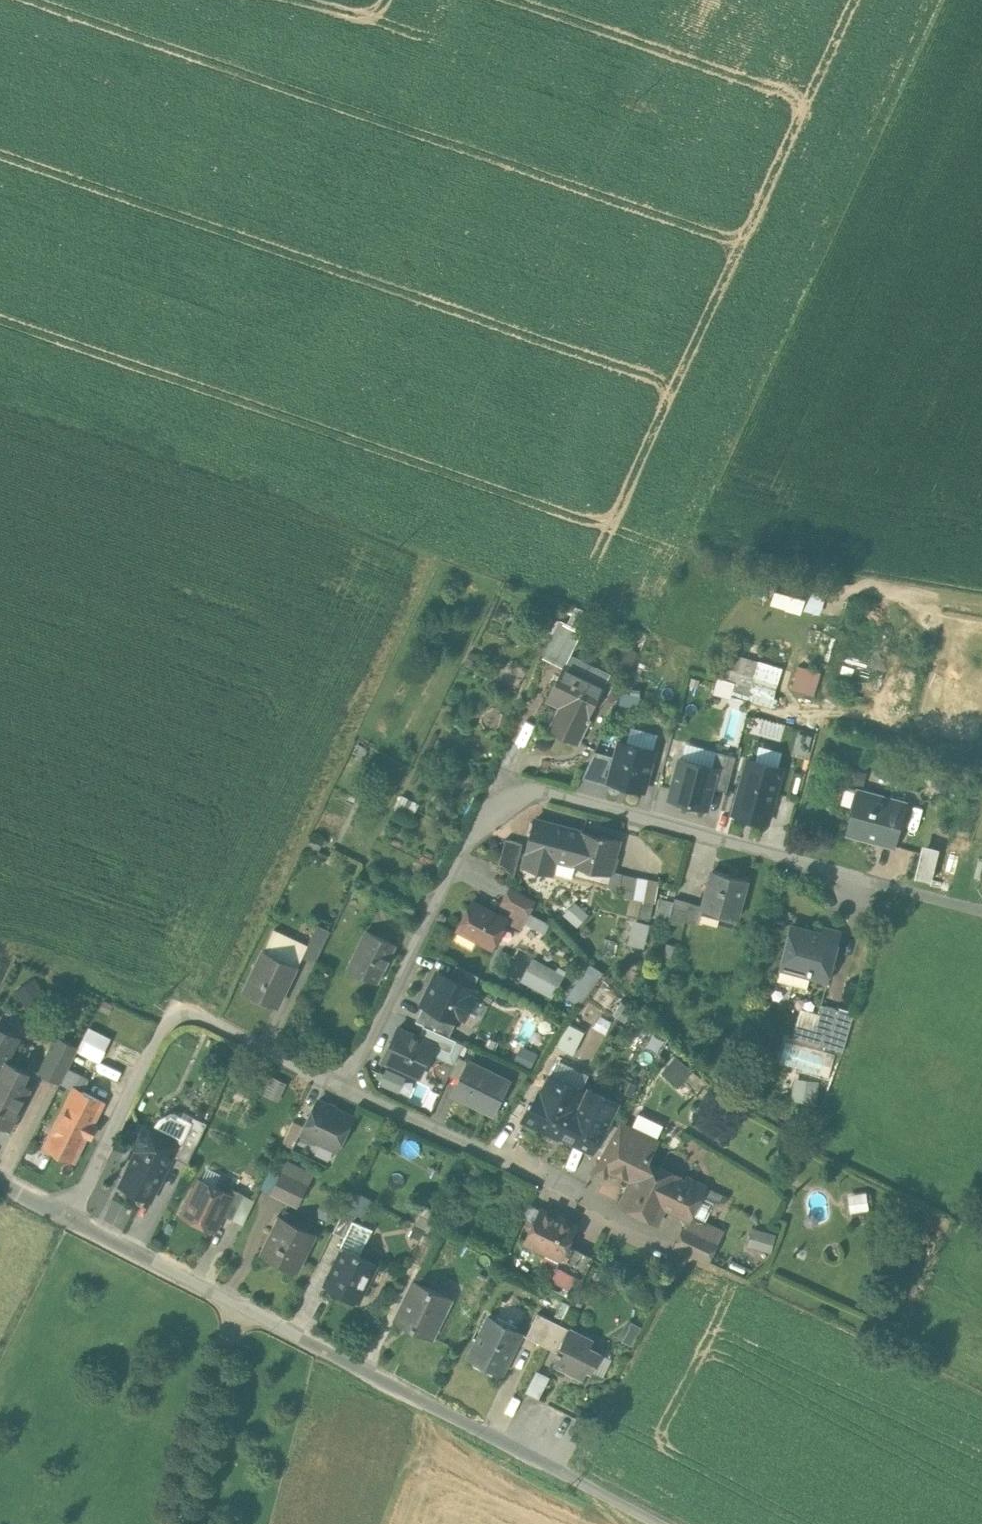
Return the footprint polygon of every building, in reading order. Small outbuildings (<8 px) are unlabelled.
[(765,605),(796,605),(797,588),(766,587),(765,605)] [(580,631),(567,624),(556,647),(569,654),(580,631)] [(784,667),(755,659),(748,683),(739,681),(734,697),(757,703),(772,708),(784,667)] [(796,662),(789,686),(814,693),(821,669),(796,662)] [(605,685),(564,665),(548,698),(562,706),(588,718),(605,685)] [(749,728),(757,703),(734,697),(732,705),(719,701),(714,717),(749,728)] [(588,718),(562,706),(551,729),(576,742),(588,718)] [(728,724),(723,747),(735,749),(740,727),(728,724)] [(655,749),(620,740),(609,781),(644,791),(655,749)] [(717,767),(680,757),(670,798),(707,807),(717,767)] [(734,810),(769,819),(783,768),(747,759),(734,810)] [(909,805),(865,791),(861,802),(854,810),(848,830),(884,841),(883,843),(896,847),(909,805)] [(582,831),(535,819),(523,865),(552,873),(552,872),(556,859),(573,864),(582,831)] [(619,839),(601,834),(601,836),(582,831),(573,864),(575,865),(610,874),(619,839)] [(523,843),(505,838),(499,863),(503,865),(514,876),(523,843)] [(909,872),(927,877),(936,845),(919,840),(909,872)] [(573,864),(556,859),(552,872),(572,878),(575,865),(573,864)] [(748,878),(713,868),(703,905),(738,915),(748,878)] [(636,876),(622,873),(618,895),(633,898),(636,876)] [(648,878),(636,876),(633,898),(644,900),(648,878)] [(659,880),(648,878),(644,900),(655,902),(659,880)] [(533,900),(510,888),(502,903),(525,915),(533,900)] [(675,897),(668,921),(685,925),(692,901),(675,897)] [(562,912),(577,925),(588,913),(574,900),(562,912)] [(653,903),(641,900),(637,916),(650,919),(653,903)] [(507,920),(471,901),(457,928),(492,947),(507,920)] [(523,923),(544,930),(547,919),(527,912),(523,923)] [(627,942),(644,946),(650,922),(634,918),(627,942)] [(840,936),(793,923),(781,966),(828,979),(840,936)] [(331,930),(318,924),(302,957),(315,963),(331,930)] [(397,947),(367,932),(350,968),(380,982),(397,947)] [(297,965),(264,950),(246,990),(279,1005),(297,965)] [(519,981),(554,995),(565,970),(530,955),(519,981)] [(438,971),(422,1003),(424,1004),(457,1021),(461,1014),(465,1016),(474,997),(470,996),(473,990),(471,988),(478,975),(456,963),(449,977),(438,971)] [(798,1004),(781,1062),(833,1076),(851,1011),(820,1002),(818,1010),(798,1004)] [(457,1021),(424,1004),(415,1021),(423,1025),(449,1037),(457,1021)] [(423,1025),(418,1037),(435,1044),(451,1052),(456,1040),(449,1037),(423,1025)] [(4,1060),(7,1061),(19,1037),(0,1028),(0,1068),(4,1060)] [(110,1039),(88,1028),(79,1047),(77,1049),(99,1060),(110,1039)] [(418,1037),(397,1028),(384,1058),(421,1075),(435,1044),(418,1037)] [(573,1028),(563,1048),(573,1053),(583,1032),(573,1028)] [(79,1047),(57,1036),(39,1073),(60,1083),(61,1082),(62,1083),(62,1082),(61,1082),(61,1081),(62,1082),(62,1081),(62,1080),(65,1073),(66,1073),(66,1072),(67,1069),(68,1069),(68,1068),(69,1066),(70,1065),(69,1065),(71,1062),(77,1049),(79,1047)] [(533,1064),(537,1050),(519,1045),(515,1058),(533,1064)] [(680,1086),(694,1070),(677,1056),(663,1072),(680,1086)] [(4,1060),(0,1068),(0,1123),(10,1128),(30,1088),(19,1082),(25,1070),(7,1061),(4,1060)] [(508,1082),(469,1062),(454,1093),(471,1102),(487,1110),(492,1100),(498,1103),(508,1082)] [(382,1066),(377,1083),(400,1090),(405,1073),(382,1066)] [(276,1098),(285,1083),(273,1076),(264,1092),(276,1098)] [(819,1099),(820,1078),(793,1077),(792,1098),(819,1099)] [(103,1102),(75,1088),(45,1147),(74,1161),(103,1102)] [(539,1125),(561,1136),(577,1104),(555,1093),(539,1125)] [(336,1149),(352,1117),(318,1100),(303,1132),(336,1149)] [(607,1118),(577,1104),(561,1136),(591,1151),(607,1118)] [(282,1141),(294,1146),(304,1125),(293,1120),(282,1141)] [(205,1127),(192,1121),(185,1134),(198,1140),(205,1127)] [(621,1123),(596,1168),(606,1174),(610,1168),(632,1128),(621,1123)] [(148,1125),(141,1128),(134,1141),(137,1149),(120,1184),(151,1200),(169,1164),(164,1162),(171,1147),(170,1143),(157,1137),(155,1128),(148,1125)] [(658,1141),(632,1128),(610,1168),(624,1174),(629,1172),(635,1175),(621,1204),(642,1214),(650,1199),(646,1197),(660,1168),(647,1162),(658,1141)] [(198,1140),(185,1134),(175,1156),(188,1163),(188,1162),(198,1140)] [(286,1158),(272,1189),(302,1203),(317,1172),(286,1158)] [(678,1176),(660,1168),(646,1197),(650,1199),(642,1214),(657,1221),(664,1205),(690,1217),(703,1191),(677,1179),(678,1176)] [(230,1193),(201,1179),(197,1188),(192,1189),(189,1196),(190,1201),(184,1215),(213,1229),(221,1213),(231,1193),(230,1193)] [(244,1193),(232,1188),(230,1193),(231,1193),(221,1213),(232,1218),(244,1193)] [(866,1192),(848,1192),(849,1209),(867,1208),(866,1192)] [(345,1206),(333,1231),(344,1237),(346,1237),(354,1219),(358,1213),(345,1206)] [(576,1226),(540,1209),(525,1241),(560,1258),(561,1258),(568,1244),(576,1226)] [(316,1233),(281,1216),(262,1255),(297,1272),(316,1233)] [(373,1228),(354,1219),(346,1237),(344,1237),(339,1247),(342,1248),(343,1247),(359,1255),(371,1230),(372,1230),(373,1228)] [(425,1228),(415,1223),(410,1233),(420,1238),(425,1228)] [(751,1225),(746,1243),(770,1251),(776,1233),(751,1225)] [(718,1242),(685,1227),(676,1246),(709,1261),(718,1242)] [(438,1240),(424,1233),(411,1260),(425,1267),(438,1240)] [(593,1257),(568,1244),(561,1258),(560,1258),(556,1265),(583,1278),(593,1257)] [(359,1255),(343,1247),(342,1248),(325,1285),(358,1301),(376,1263),(359,1255)] [(453,1299),(416,1281),(397,1320),(429,1336),(440,1314),(444,1316),(453,1299)] [(561,1301),(547,1293),(542,1303),(556,1311),(554,1315),(562,1319),(569,1304),(562,1300),(561,1301)] [(560,1323),(538,1312),(526,1335),(548,1346),(560,1323)] [(522,1331),(489,1315),(469,1356),(502,1372),(522,1331)] [(573,1329),(560,1323),(548,1346),(560,1352),(573,1329)] [(560,1352),(555,1363),(583,1377),(588,1368),(592,1370),(601,1353),(590,1347),(594,1340),(573,1329),(560,1352)] [(525,1389),(537,1395),(547,1374),(535,1368),(525,1389)]
